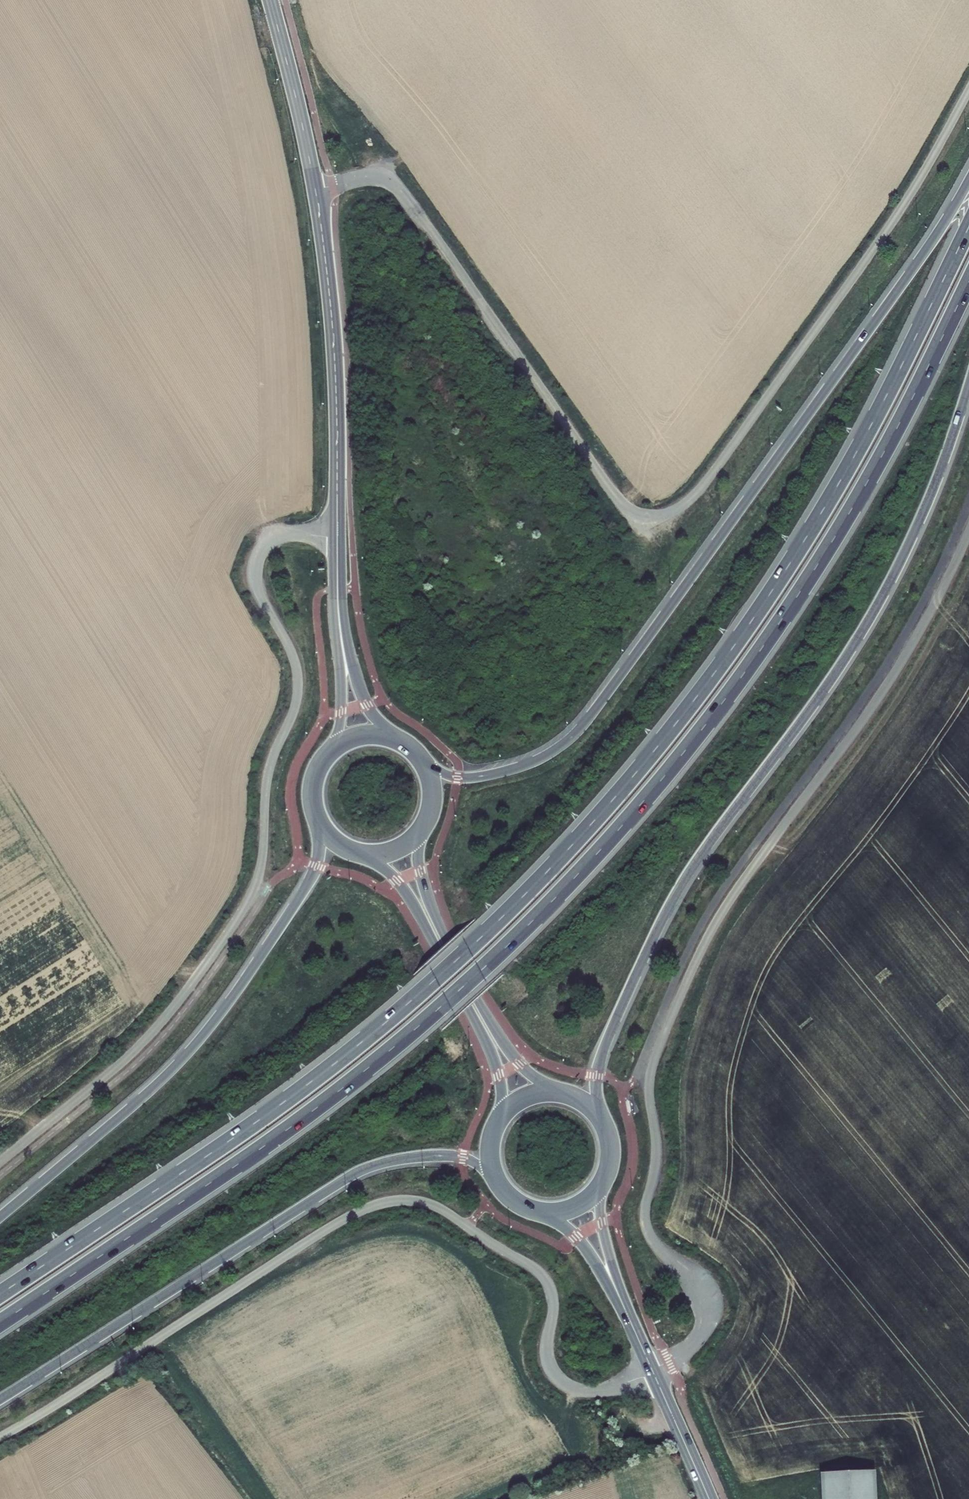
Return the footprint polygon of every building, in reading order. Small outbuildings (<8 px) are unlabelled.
[(821,1472),(822,1498),(876,1498),(874,1470),(821,1472)]
